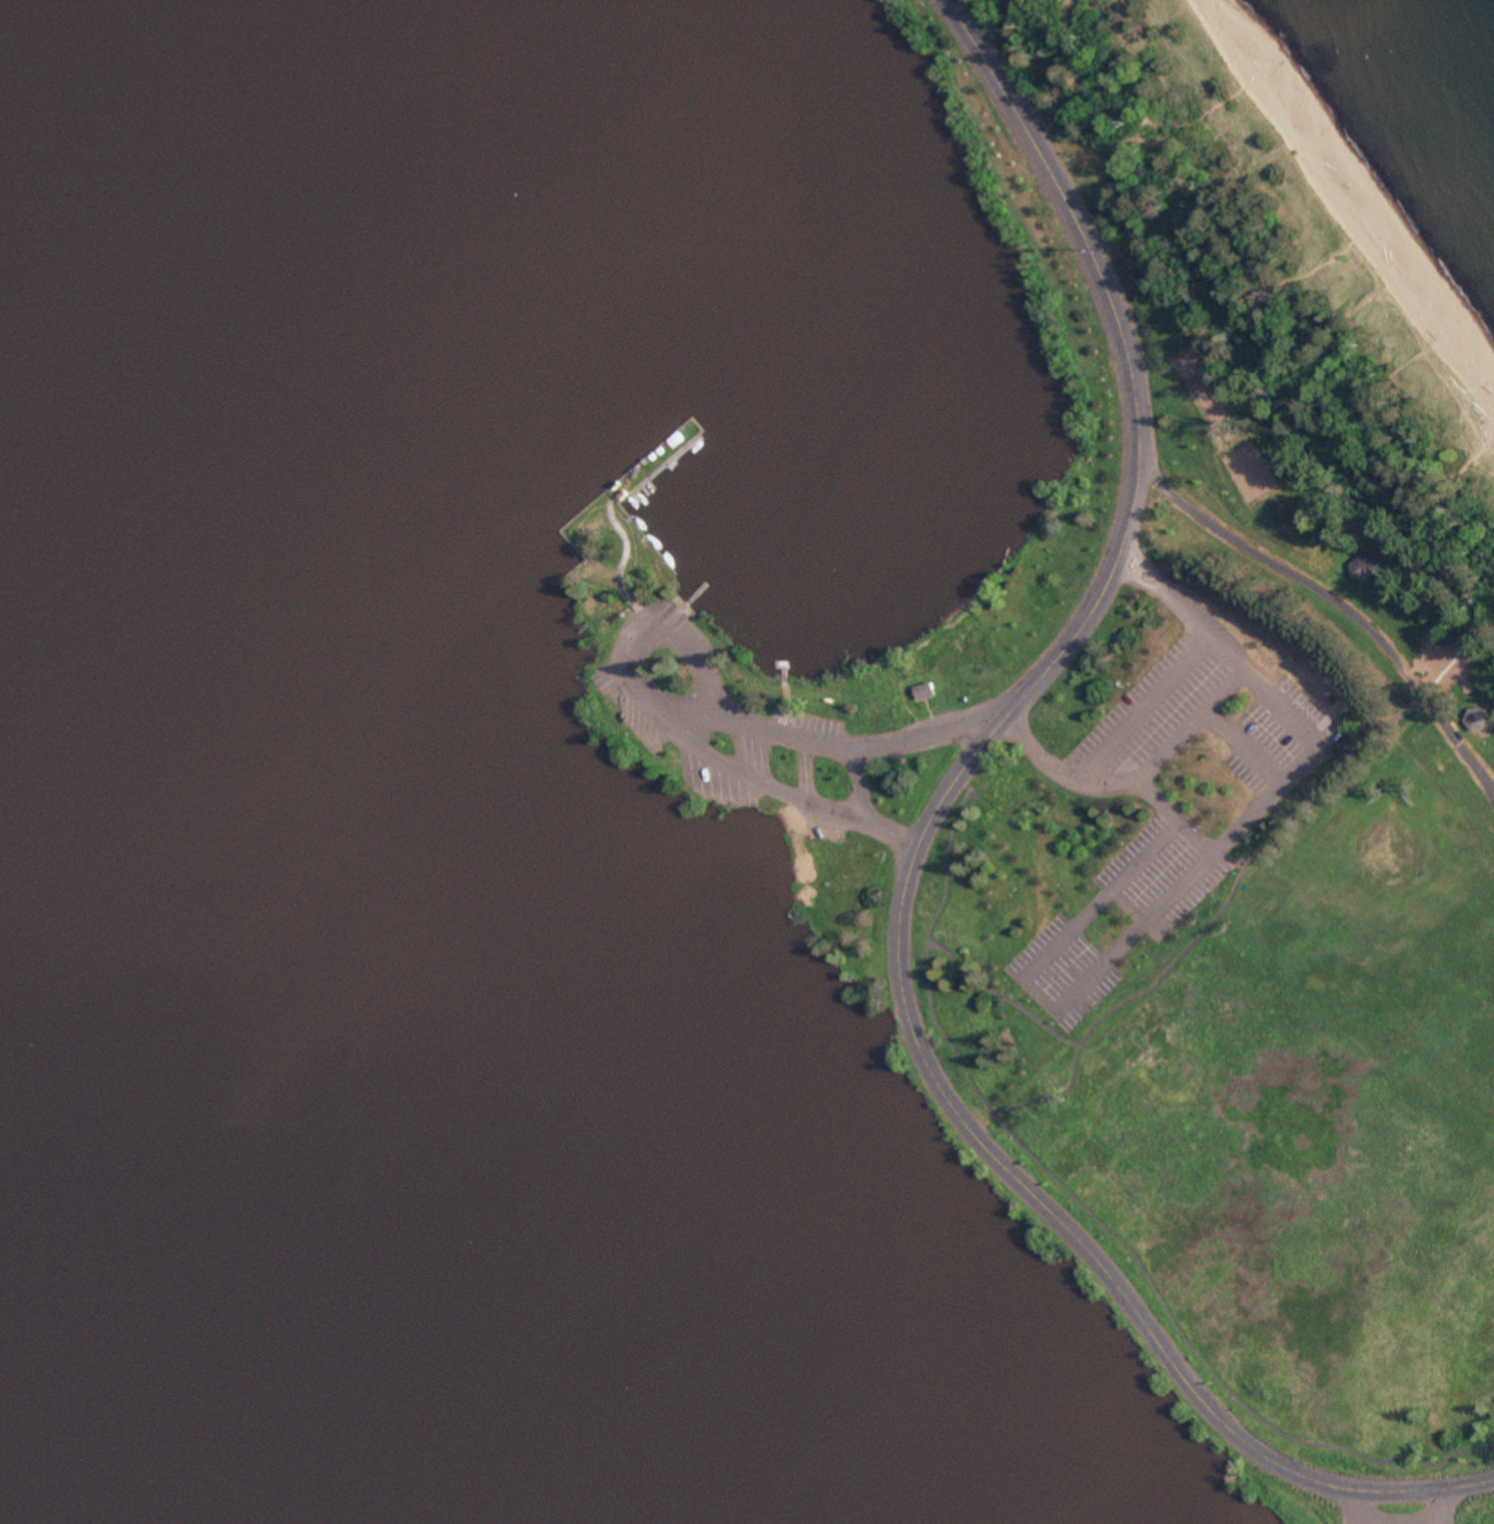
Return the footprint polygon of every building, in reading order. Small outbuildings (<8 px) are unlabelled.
[(910,684),(927,680),(931,691),(913,696),(910,684)] [(1491,724),(1485,705),(1466,711),(1472,730),(1491,724)] [(814,825),(833,831),(834,826),(816,820),(814,825)]
